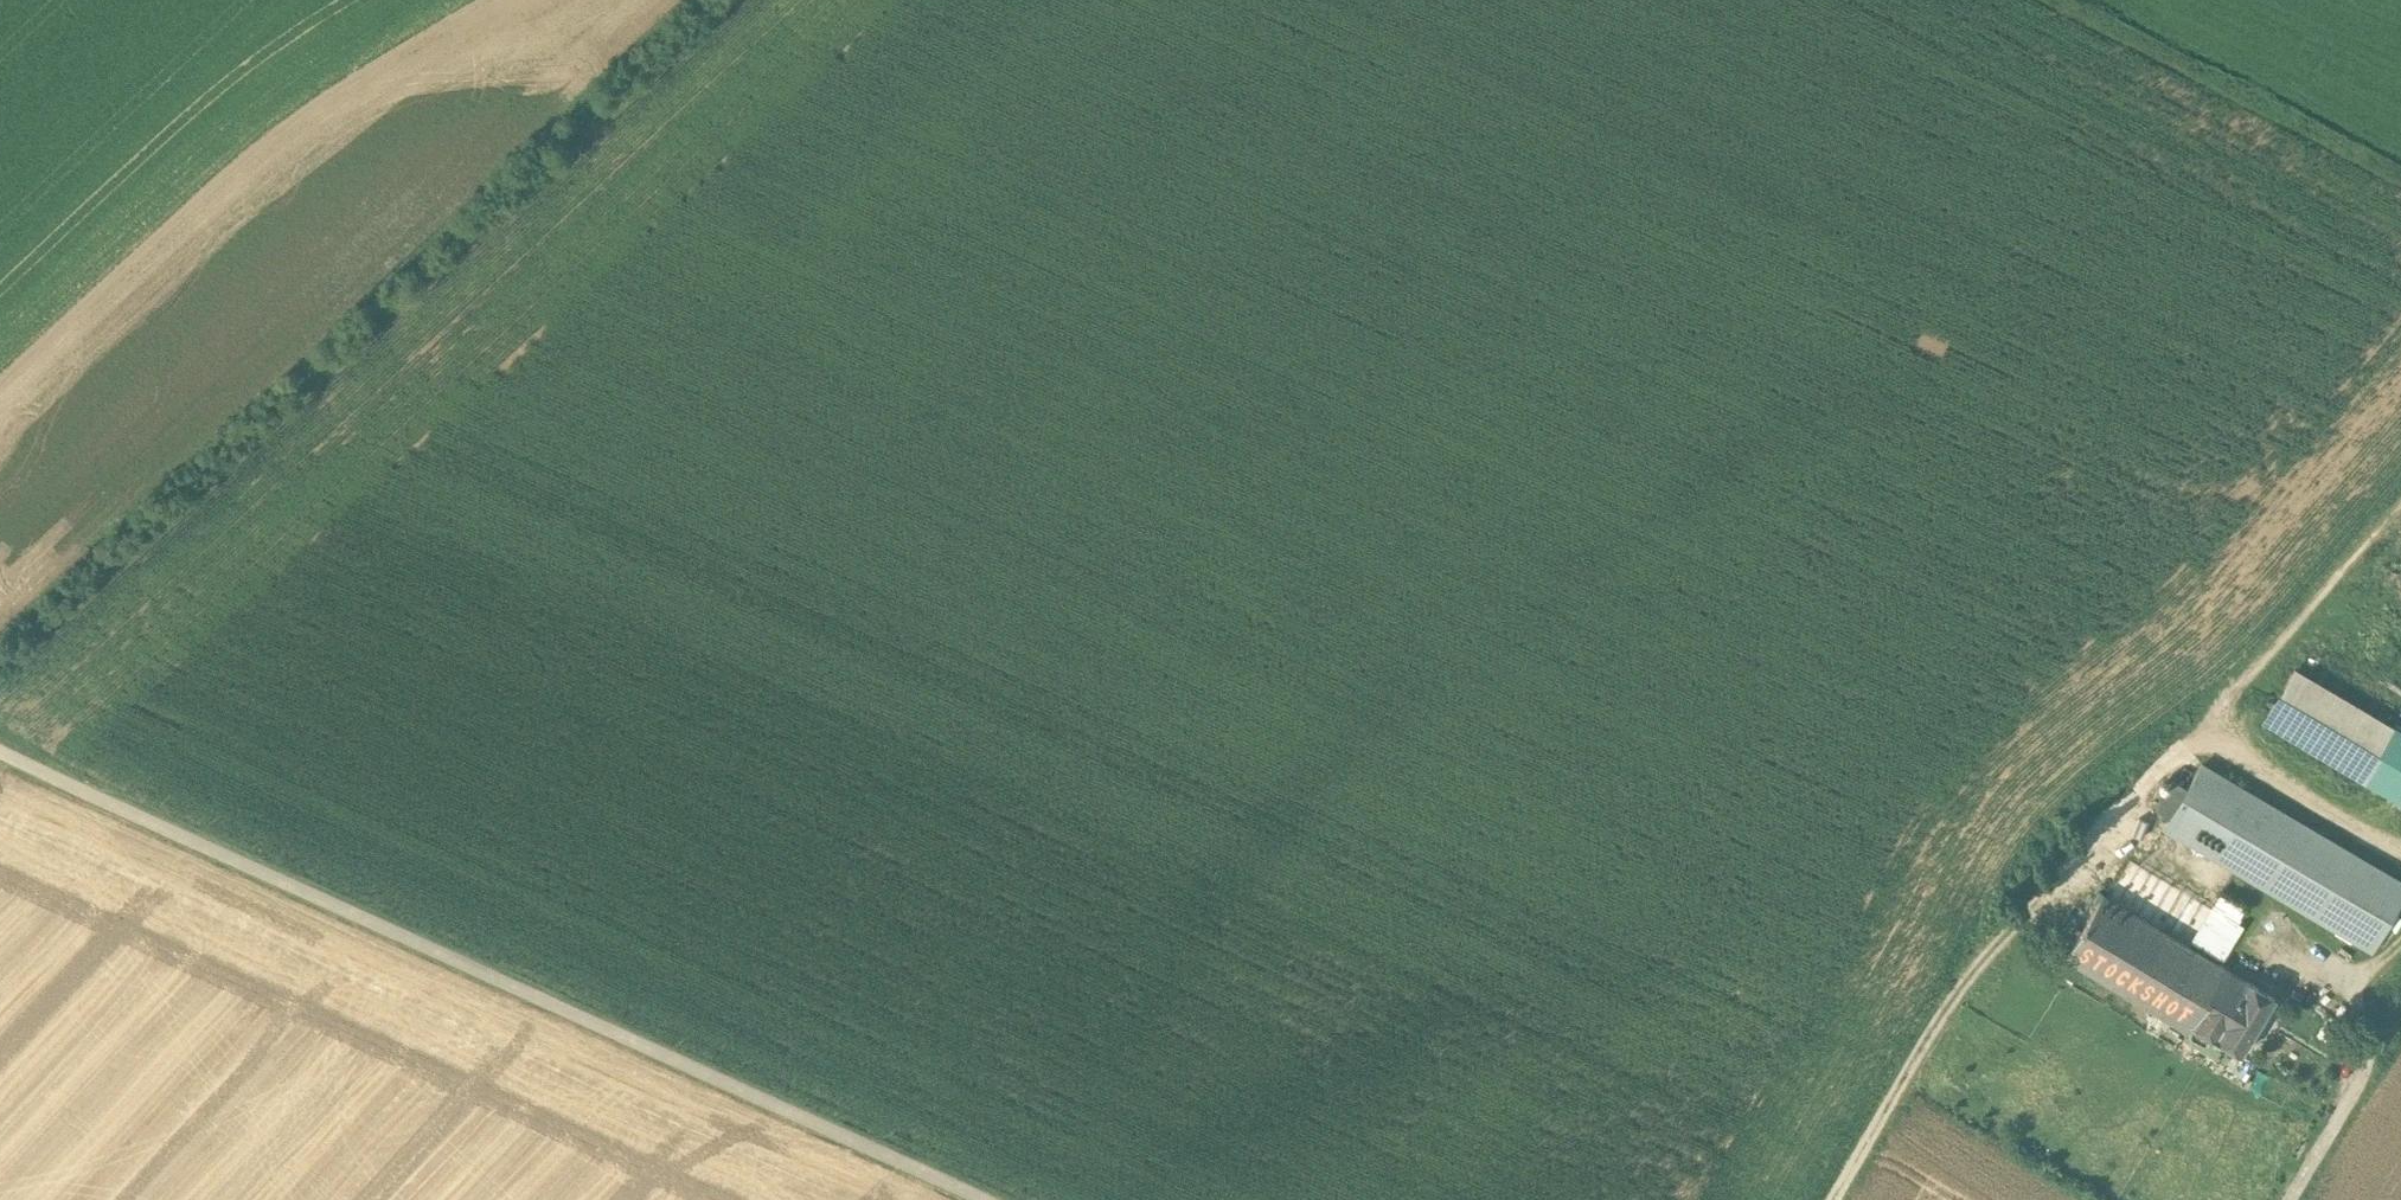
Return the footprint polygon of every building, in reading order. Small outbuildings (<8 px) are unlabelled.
[(2293,670),(2260,726),(2400,809),(2400,733),(2293,670)] [(2202,764),(2162,832),(2371,955),(2400,904),(2400,881),(2202,764)] [(2216,892),(2186,944),(2222,965),(2243,928),(2236,924),(2245,909),(2216,892)] [(2186,944),(2103,896),(2067,959),(2242,1059),(2278,997),(2222,965),(2186,944)]
